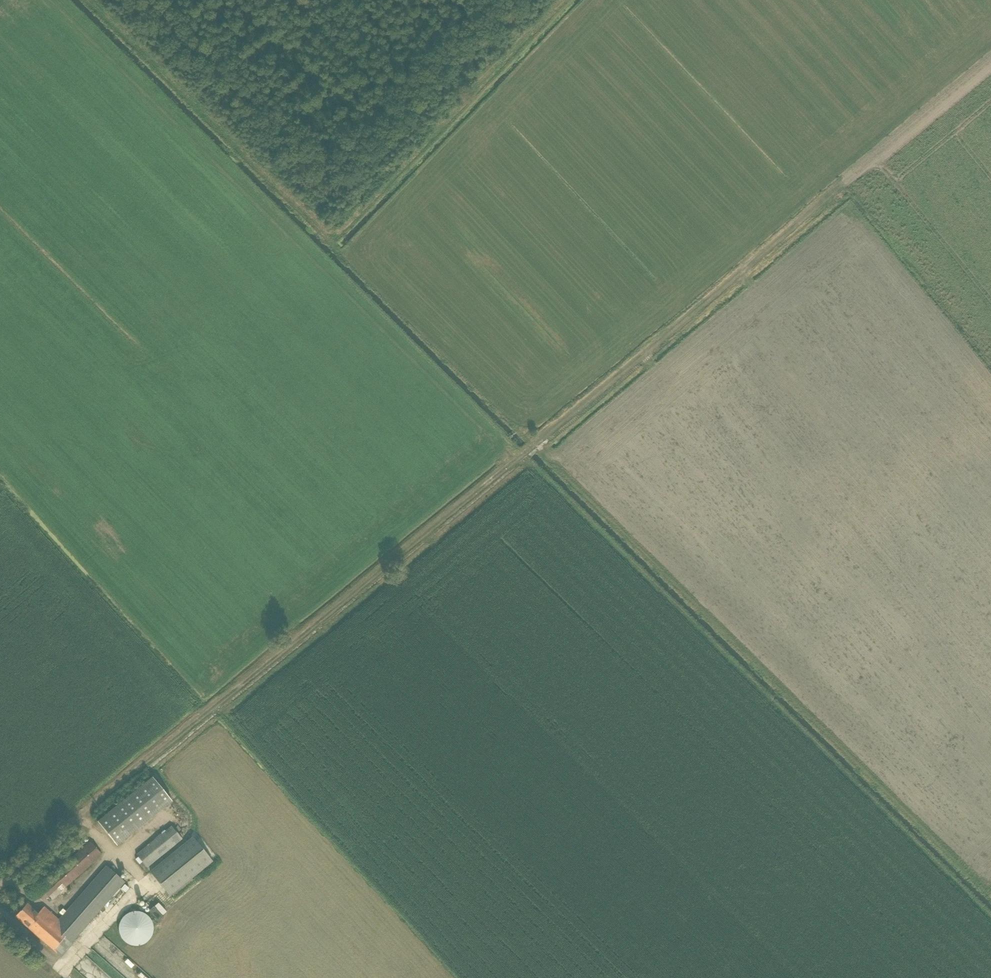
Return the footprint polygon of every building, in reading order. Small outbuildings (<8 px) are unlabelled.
[(117,846),(172,801),(152,777),(97,821),(117,846)] [(146,868),(182,839),(171,826),(136,855),(146,868)] [(170,896),(212,861),(192,837),(150,872),(170,896)] [(34,892),(43,901),(63,883),(66,887),(102,854),(90,841),(34,892)] [(150,871),(163,859),(161,856),(148,868),(150,871)] [(22,909),(15,917),(61,957),(68,949),(73,944),(72,943),(125,881),(123,880),(106,866),(83,893),(60,921),(45,907),(39,914),(27,904),(22,909)] [(161,902),(150,908),(157,919),(168,912),(161,902)] [(153,932),(153,929),(153,925),(152,922),(151,919),(148,916),(146,914),(144,913),(140,912),(137,911),(133,911),(129,912),(126,914),(124,916),(122,919),(120,922),(119,925),(118,928),(119,932),(119,934),(121,937),(123,941),(126,943),(130,945),(133,946),(136,946),(139,946),(142,945),(145,944),(148,941),(151,938),(152,935),(153,932)] [(199,961),(185,977),(198,977),(207,968),(199,961)] [(97,969),(92,977),(112,977),(97,969)]
